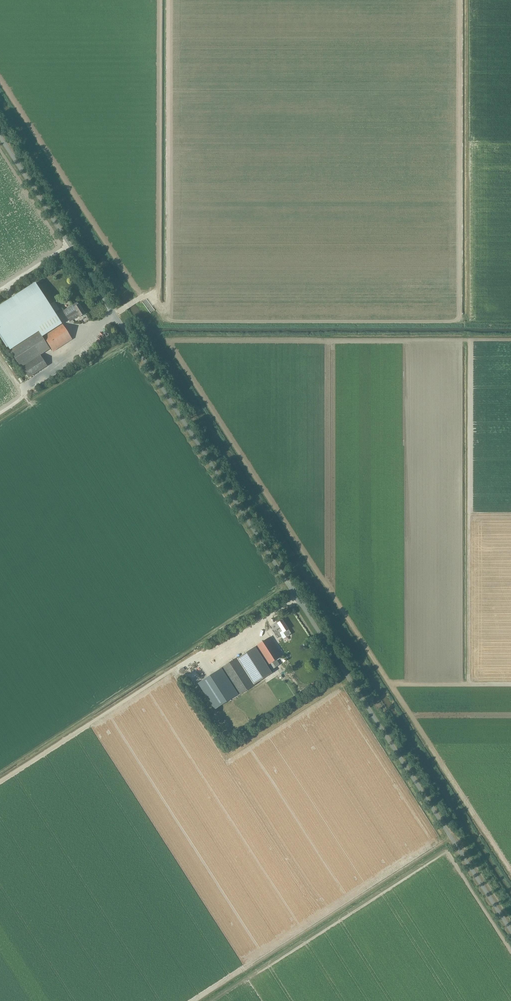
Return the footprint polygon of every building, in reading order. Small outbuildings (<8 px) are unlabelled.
[(10,350),(39,332),(37,329),(57,316),(36,283),(0,306),(0,334),(10,350)] [(85,314),(79,304),(78,303),(77,302),(75,302),(72,305),(74,307),(75,310),(66,316),(70,321),(79,315),(80,317),(85,314)] [(51,348),(53,351),(72,339),(62,324),(44,337),(44,338),(43,338),(39,332),(10,350),(28,378),(47,366),(40,355),(51,348)] [(282,620),(277,623),(280,628),(277,630),(276,629),(273,631),(277,638),(281,636),(279,633),(282,631),(286,637),(288,635),(288,636),(290,635),(289,635),(291,634),(287,627),(282,620)] [(276,659),(282,656),(270,637),(255,647),(238,658),(221,669),(238,695),(255,684),(272,673),(267,665),(268,665),(271,670),(279,665),(276,659)] [(214,673),(231,699),(238,695),(221,669),(214,673)] [(214,673),(198,683),(215,709),(231,699),(214,673)]
